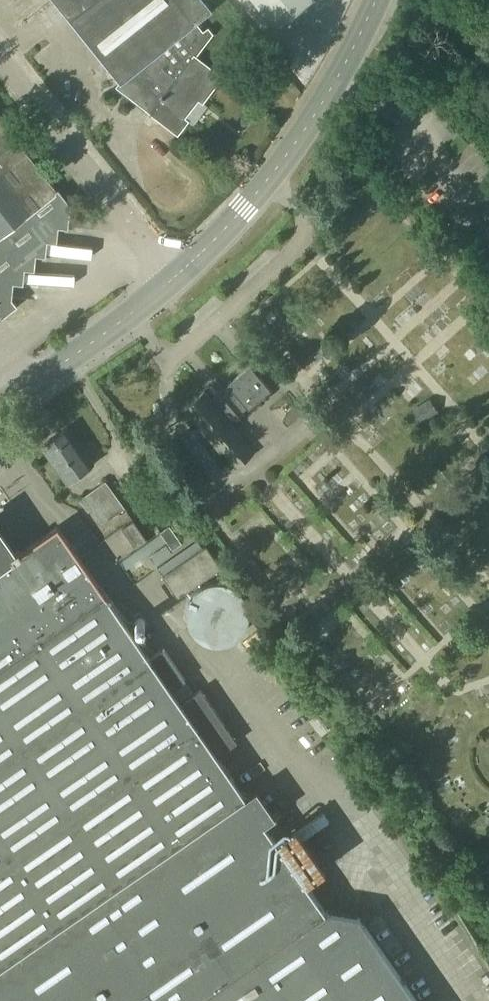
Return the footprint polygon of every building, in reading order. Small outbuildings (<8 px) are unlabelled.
[(203,0),(55,0),(120,82),(117,86),(151,113),(149,114),(151,116),(153,115),(177,134),(187,121),(184,117),(198,99),(202,102),(221,78),(194,57),(211,34),(207,29),(201,33),(194,24),(211,10),(204,1),(203,0)] [(273,27),(286,17),(290,21),(302,11),(299,7),(308,0),(252,0),(273,27)] [(17,304),(10,296),(3,295),(4,281),(13,282),(15,266),(25,267),(27,253),(37,254),(39,239),(48,240),(50,225),(60,226),(62,209),(68,204),(57,190),(56,191),(0,120),(0,317),(17,304)] [(203,392),(184,408),(197,425),(189,431),(197,441),(205,434),(220,452),(221,450),(236,467),(252,453),(238,436),(240,435),(230,423),(270,390),(249,365),(209,399),(203,392)] [(411,410),(420,424),(438,411),(429,398),(411,410)] [(40,446),(66,482),(93,463),(67,427),(40,446)] [(78,499),(88,512),(91,510),(101,525),(124,509),(105,480),(78,499)] [(119,528),(134,548),(145,540),(130,519),(119,528)] [(357,916),(327,910),(324,911),(263,823),(245,798),(216,755),(236,742),(201,691),(196,695),(181,705),(170,689),(185,679),(163,648),(148,658),(105,595),(57,526),(20,552),(17,549),(10,554),(0,539),(0,1000),(416,1000),(357,916)] [(160,532),(172,549),(181,543),(168,526),(160,532)] [(198,550),(162,575),(177,597),(219,568),(220,567),(205,545),(202,548),(198,550)] [(185,609),(185,612),(185,615),(185,617),(186,620),(187,623),(188,625),(189,628),(190,630),(192,632),(194,634),(196,636),(198,638),(200,639),(203,641),(205,642),(208,643),(210,643),(213,644),(216,644),(218,644),(221,644),(224,643),(226,642),(229,641),(231,640),(234,639),(236,637),(238,635),(240,633),(242,631),(243,629),(245,627),(246,624),(247,622),(247,619),(248,616),(248,613),(248,611),(248,608),(247,605),(246,603),(245,600),(244,598),(243,595),(241,593),(239,591),(237,589),(235,587),(233,586),(230,585),(228,583),(225,583),(223,582),(220,581),(217,581),(215,581),(212,582),(209,582),(206,583),(204,584),(201,585),(199,586),(197,588),(195,590),(193,592),(191,594),(190,596),(188,599),(187,601),(186,604),(186,606),(185,609)] [(258,789),(245,798),(263,823),(275,814),(258,789)]
